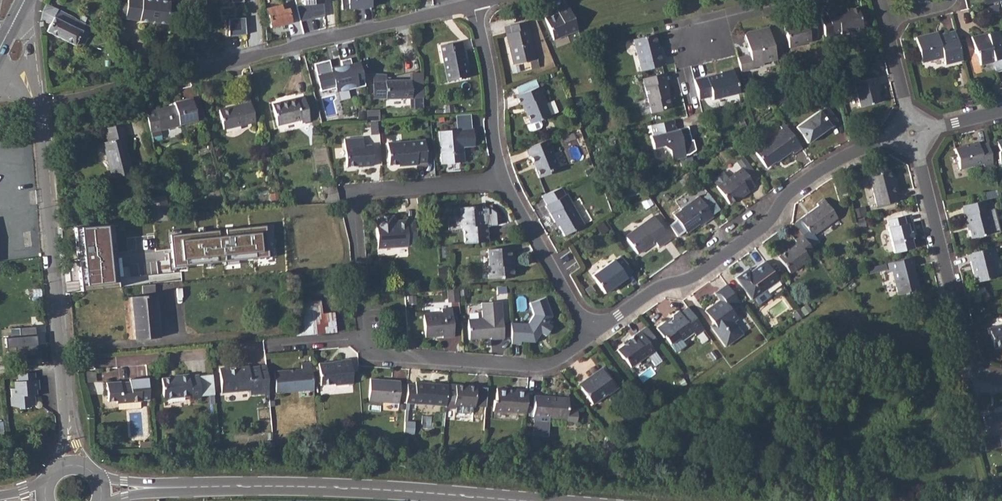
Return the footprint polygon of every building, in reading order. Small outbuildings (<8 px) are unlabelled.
[(127,18),(168,23),(176,24),(178,11),(170,10),(171,1),(162,0),(129,0),(127,18)] [(324,0),(304,0),(305,7),(298,8),(299,22),(327,18),(324,0)] [(371,0),(346,0),(347,12),(373,9),(371,0)] [(44,10),(42,19),(51,24),(48,32),(76,45),(77,42),(85,46),(88,39),(81,35),(84,28),(88,30),(90,25),(71,16),(72,15),(48,3),(44,10)] [(281,5),(268,9),(272,27),(292,22),(289,9),(283,10),(281,5)] [(836,9),(827,11),(832,34),(840,32),(841,33),(850,31),(850,32),(863,29),(858,6),(836,11),(836,9)] [(562,13),(558,15),(546,20),(555,40),(578,31),(568,7),(560,10),(562,13)] [(799,22),(785,25),(791,48),(801,45),(800,43),(810,41),(810,39),(817,37),(812,16),(806,17),(806,19),(798,21),(799,22)] [(247,35),(246,18),(230,19),(230,36),(247,35)] [(511,47),(508,47),(512,64),(529,60),(535,60),(527,22),(517,23),(518,32),(509,34),(511,47)] [(745,34),(750,54),(753,67),(763,64),(762,62),(774,59),(776,54),(769,26),(747,31),(745,34)] [(962,60),(955,30),(945,33),(945,35),(938,36),(937,32),(915,36),(922,62),(943,57),(945,64),(962,60)] [(970,37),(975,54),(977,53),(980,66),(993,62),(995,70),(1001,68),(1001,44),(999,32),(984,35),(984,33),(970,37)] [(652,34),(632,39),(640,70),(660,65),(652,34)] [(439,44),(442,59),(463,54),(460,40),(455,41),(439,44)] [(463,54),(442,59),(446,80),(468,76),(463,54)] [(366,85),(360,62),(352,64),(350,58),(341,61),(342,67),(332,69),(330,60),(315,64),(321,91),(336,88),(337,91),(348,88),(349,90),(366,85)] [(721,74),(694,80),(699,98),(711,94),(712,99),(738,92),(732,69),(721,72),(721,74)] [(664,73),(643,78),(651,112),(661,110),(663,107),(670,105),(667,91),(668,90),(664,73)] [(375,75),(374,88),(376,88),(377,99),(424,98),(423,80),(387,81),(387,76),(375,75)] [(876,78),(854,83),(860,106),(879,101),(876,88),(878,87),(876,78)] [(521,105),(521,106),(524,104),(527,111),(526,112),(530,124),(550,116),(542,97),(545,96),(541,86),(517,96),(521,105)] [(239,105),(220,109),(224,129),(255,121),(249,97),(237,100),(239,105)] [(296,98),(273,103),(278,125),(302,120),(302,122),(311,121),(305,97),(296,99),(296,98)] [(175,105),(146,112),(150,132),(160,129),(161,130),(180,126),(180,125),(198,120),(192,98),(174,103),(175,105)] [(820,109),(796,126),(807,142),(831,126),(831,125),(837,120),(828,106),(821,110),(820,109)] [(457,132),(472,131),(471,114),(456,116),(457,132)] [(672,119),(650,125),(652,135),(649,135),(652,148),(661,146),(669,150),(672,160),(683,157),(677,129),(675,129),(672,119)] [(801,146),(782,121),(778,124),(782,128),(753,149),(766,166),(776,159),(777,160),(792,149),(793,152),(801,146)] [(122,124),(103,128),(106,142),(104,142),(112,178),(132,173),(124,138),(126,137),(122,124)] [(457,132),(440,133),(442,165),(464,163),(464,148),(476,147),(475,131),(472,131),(457,132)] [(362,137),(343,138),(345,164),(360,163),(360,165),(371,164),(370,143),(363,144),(362,137)] [(548,138),(524,148),(528,156),(530,155),(538,177),(550,173),(552,169),(559,166),(548,138)] [(423,139),(388,142),(389,162),(401,162),(401,164),(415,163),(415,161),(425,161),(423,139)] [(993,163),(987,142),(978,145),(978,142),(955,147),(960,168),(982,163),(982,165),(993,163)] [(721,171),(711,178),(715,185),(714,185),(727,203),(740,194),(741,195),(749,189),(749,188),(754,185),(751,181),(740,167),(725,177),(721,171)] [(889,170),(868,175),(875,206),(898,201),(894,181),(892,182),(889,170)] [(337,183),(322,187),(325,202),(341,200),(337,184),(337,183)] [(582,223),(566,194),(564,195),(560,187),(540,196),(545,205),(544,206),(552,222),(554,221),(562,235),(582,223)] [(681,208),(672,214),(685,232),(700,221),(702,223),(713,215),(697,194),(680,206),(681,208)] [(166,195),(149,200),(154,221),(172,220),(171,218),(166,195)] [(819,206),(801,218),(814,236),(839,218),(825,198),(818,203),(819,206)] [(987,199),(961,205),(965,221),(967,220),(971,238),(992,233),(989,222),(986,211),(990,210),(987,199)] [(466,227),(467,243),(490,241),(489,225),(485,225),(484,205),(462,206),(463,227),(466,227)] [(418,238),(417,221),(417,219),(393,221),(393,214),(379,215),(379,222),(377,222),(379,248),(409,246),(409,243),(418,241),(418,238)] [(904,216),(887,219),(889,227),(888,227),(893,252),(912,248),(906,222),(906,223),(904,216)] [(639,229),(626,237),(639,254),(655,243),(658,249),(670,240),(654,217),(638,228),(639,229)] [(19,259),(14,218),(0,219),(0,261),(19,259)] [(291,223),(269,225),(273,265),(295,263),(291,223)] [(273,265),(269,225),(179,233),(182,273),(273,265)] [(99,226),(79,227),(82,271),(102,269),(99,226)] [(815,253),(802,234),(795,240),(796,242),(789,248),(790,249),(778,258),(790,275),(810,260),(808,258),(815,253)] [(493,264),(491,265),(492,278),(517,276),(516,259),(519,258),(518,247),(492,249),(493,264)] [(989,247),(968,252),(975,281),(996,276),(989,247)] [(611,258),(590,274),(603,291),(624,276),(623,275),(630,270),(619,254),(612,259),(611,258)] [(912,256),(890,261),(897,294),(919,290),(916,273),(915,274),(912,265),(914,265),(912,256)] [(779,278),(765,260),(745,274),(743,271),(735,276),(751,298),(779,278)] [(716,325),(712,328),(725,346),(742,333),(733,320),(737,317),(728,306),(732,303),(735,306),(740,303),(726,283),(715,292),(720,299),(705,310),(714,323),(716,325)] [(155,284),(142,285),(143,293),(156,292),(155,284)] [(453,290),(447,291),(448,302),(459,301),(458,290),(453,290)] [(156,294),(132,296),(135,338),(159,336),(156,294)] [(526,322),(510,321),(512,343),(522,343),(522,340),(533,340),(540,331),(544,333),(551,323),(547,320),(551,314),(545,297),(529,303),(532,313),(526,322)] [(337,331),(335,311),(323,312),(322,298),(300,301),(303,334),(337,331)] [(482,319),(468,320),(470,338),(491,337),(491,339),(504,338),(500,302),(481,303),(482,319)] [(441,311),(422,313),(424,335),(442,333),(442,336),(453,335),(451,306),(441,307),(441,311)] [(705,331),(687,306),(679,312),(678,310),(672,314),(671,319),(665,322),(663,322),(657,327),(664,336),(667,338),(671,343),(675,341),(677,343),(680,343),(686,339),(686,335),(691,332),(695,338),(705,331)] [(989,328),(993,348),(1001,346),(1001,325),(989,328)] [(628,341),(616,349),(623,358),(626,359),(631,366),(647,355),(648,356),(655,352),(653,348),(659,344),(654,338),(648,342),(640,331),(627,339),(628,341)] [(328,362),(320,363),(321,385),(334,384),(336,386),(353,384),(351,358),(328,361),(328,362)] [(313,388),(311,362),(302,363),(302,368),(275,371),(277,392),(313,388)] [(247,363),(219,366),(220,389),(249,387),(249,393),(260,392),(258,365),(247,365),(247,363)] [(602,367),(578,384),(593,405),(616,388),(602,367)] [(36,372),(20,374),(20,381),(16,382),(17,396),(15,399),(15,405),(18,407),(31,406),(33,403),(33,398),(35,395),(37,395),(37,390),(40,390),(39,380),(36,380),(36,372)] [(201,395),(199,377),(199,375),(190,375),(180,375),(180,377),(163,378),(164,398),(191,396),(191,398),(201,397),(201,395)] [(150,398),(148,377),(131,378),(131,381),(123,382),(123,380),(107,381),(109,401),(116,400),(116,403),(140,401),(140,399),(150,398)] [(371,378),(369,400),(399,402),(401,381),(393,380),(392,382),(382,381),(382,379),(371,378)] [(408,383),(406,409),(408,409),(409,403),(446,406),(446,397),(447,384),(416,382),(416,384),(408,383)] [(446,406),(446,408),(456,408),(456,405),(475,407),(475,406),(475,399),(476,386),(455,385),(447,384),(446,397),(446,406)] [(492,411),(525,413),(527,389),(513,388),(512,390),(496,388),(495,399),(493,399),(492,411)] [(534,394),(533,415),(534,415),(533,431),(547,432),(548,416),(566,417),(566,420),(578,420),(578,409),(567,408),(568,396),(534,394)] [(982,416),(988,436),(1001,433),(1001,411),(982,416)] [(405,423),(404,435),(414,435),(415,423),(405,423)]
